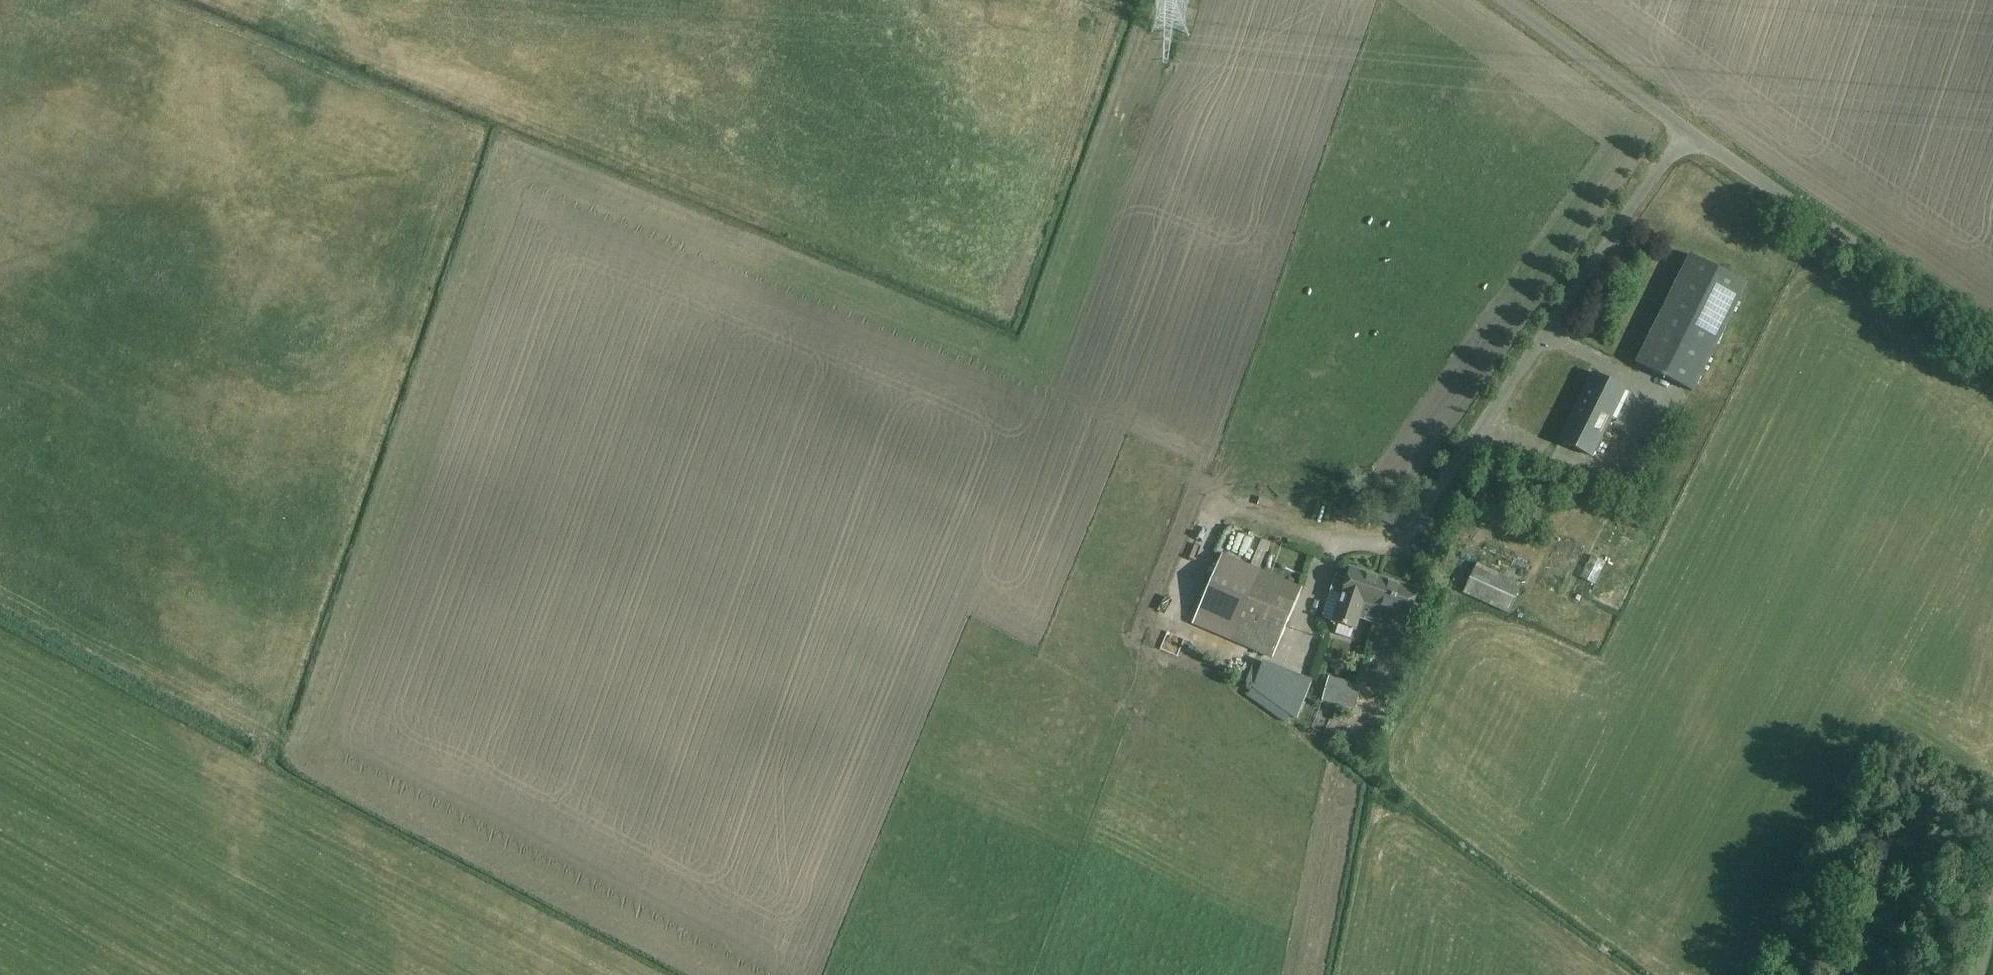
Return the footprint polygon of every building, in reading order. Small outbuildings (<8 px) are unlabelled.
[(1691,256),(1637,365),(1692,393),(1746,284),(1691,256)] [(1625,390),(1618,386),(1593,374),(1560,442),(1592,457),(1625,390)] [(1355,505),(1394,525),(1407,500),(1369,480),(1355,505)] [(1350,567),(1347,577),(1336,573),(1330,590),(1341,594),(1332,620),(1354,627),(1358,617),(1376,623),(1382,607),(1408,616),(1418,589),(1350,567)] [(1508,617),(1522,587),(1477,567),(1464,597),(1508,617)] [(1196,629),(1197,629),(1271,661),(1301,591),(1261,573),(1248,602),(1214,587),(1196,629)] [(1310,689),(1262,670),(1253,692),(1297,723),(1310,689)] [(1353,713),(1360,689),(1329,680),(1322,704),(1353,713)]
